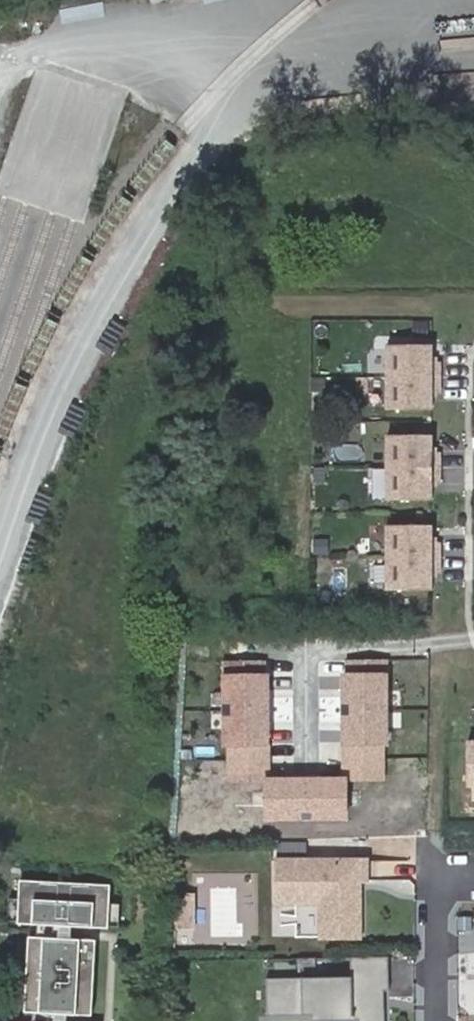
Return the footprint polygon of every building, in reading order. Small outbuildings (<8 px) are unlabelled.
[(429,346),(381,348),(378,408),(429,410),(429,346)] [(427,436),(380,438),(379,496),(430,495),(427,436)] [(431,527),(380,526),(379,590),(431,589),(431,527)] [(270,660),(225,660),(225,778),(270,778),(270,660)] [(385,660),(344,660),(344,776),(352,776),(385,776),(385,660)] [(462,741),(460,784),(473,785),(473,741),(462,741)] [(352,776),(270,778),(270,820),(353,819),(352,776)] [(325,902),(325,936),(368,936),(368,881),(375,881),(375,855),(280,855),(280,902),(325,902)] [(69,1013),(94,1014),(98,941),(73,939),(74,925),(111,927),(114,884),(24,879),(21,922),(40,923),(40,936),(33,936),(29,1010),(35,1011),(34,1020),(68,1020),(69,1013)] [(267,977),(268,1020),(389,1020),(388,958),(354,959),(354,976),(267,977)]
